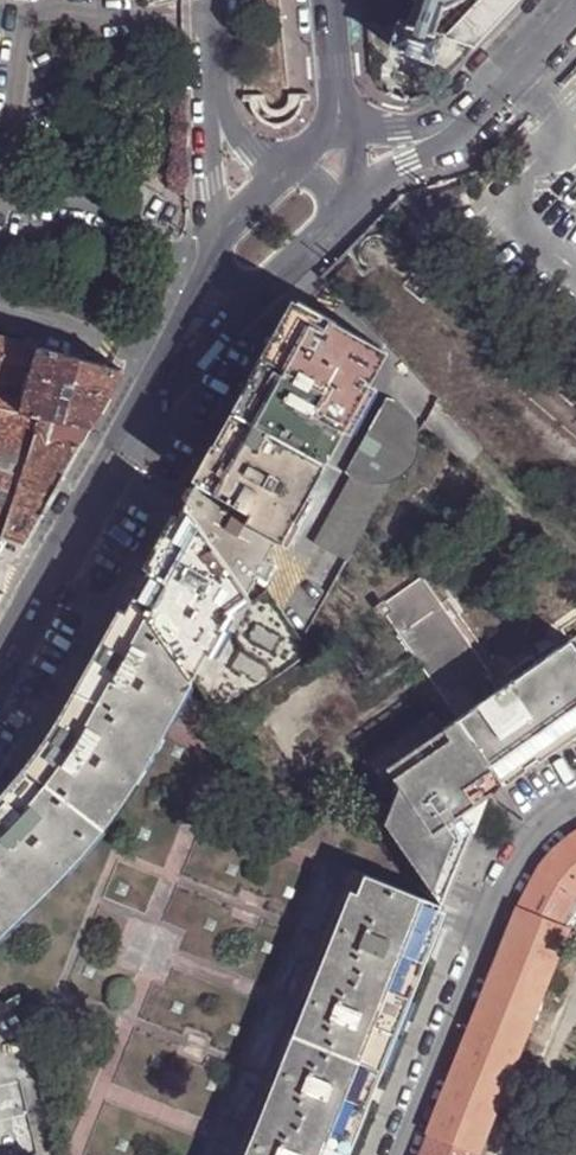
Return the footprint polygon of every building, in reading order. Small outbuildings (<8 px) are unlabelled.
[(417,0),(408,23),(400,21),(391,45),(434,60),(443,36),(436,32),(444,9),(447,11),(466,0),(417,0)] [(447,11),(444,9),(436,32),(443,36),(476,46),(519,0),(466,0),(447,11)] [(411,195),(417,210),(448,199),(443,184),(411,195)] [(429,272),(427,274),(437,282),(442,275),(434,268),(429,272)] [(234,416),(319,463),(363,383),(352,377),(362,355),(328,336),(333,325),(295,303),(274,341),(234,416)] [(362,355),(365,350),(369,343),(333,325),(328,336),(362,355)] [(0,337),(0,375),(0,374),(9,377),(32,383),(43,348),(0,337)] [(438,400),(388,347),(363,383),(319,463),(275,543),(247,595),(249,600),(265,590),(303,641),(341,565),(343,561),(388,482),(396,477),(407,470),(414,459),(421,449),(420,428),(423,423),(438,400)] [(118,384),(125,371),(43,348),(32,383),(24,409),(24,411),(93,428),(111,396),(118,384)] [(21,409),(26,390),(0,384),(0,405),(21,409)] [(2,540),(27,548),(59,490),(93,428),(24,411),(21,409),(0,405),(0,539),(2,540)] [(275,543),(319,463),(234,416),(225,432),(196,484),(248,514),(243,525),(275,543)] [(191,494),(184,506),(247,595),(275,543),(243,525),(248,514),(196,484),(191,494)] [(186,673),(191,681),(217,718),(273,680),(274,681),(294,663),(294,661),(309,653),(303,641),(265,590),(249,600),(247,595),(184,506),(180,514),(173,527),(135,599),(186,673)] [(575,534),(575,523),(569,517),(563,521),(575,534)] [(456,721),(500,689),(423,579),(381,610),(411,658),(440,698),(456,721)] [(191,681),(186,673),(135,599),(131,605),(72,712),(41,758),(7,801),(0,808),(0,931),(67,866),(105,823),(147,761),(162,733),(170,718),(190,683),(191,681)] [(456,721),(502,785),(551,750),(569,737),(575,731),(575,653),(568,642),(500,689),(456,721)] [(449,741),(435,751),(474,805),(487,796),(502,785),(456,721),(442,731),(449,741)] [(474,805),(435,751),(392,781),(398,789),(394,801),(450,882),(455,871),(446,859),(454,840),(445,826),(474,805)] [(344,775),(348,782),(353,778),(347,772),(344,775)] [(394,801),(385,824),(435,898),(441,906),(445,897),(450,882),(394,801)] [(514,1061),(519,1049),(526,1052),(542,1012),(535,1009),(567,930),(570,925),(575,918),(575,835),(572,838),(553,854),(538,872),(532,884),(520,910),(506,945),(461,1059),(436,1122),(431,1133),(476,1153),(494,1111),(501,1114),(520,1064),(514,1061)] [(370,1092),(399,1019),(425,948),(438,912),(441,906),(433,904),(435,898),(366,873),(360,893),(353,891),(246,1154),(344,1154),(370,1092)] [(40,1086),(39,1086),(25,1033),(28,1032),(18,994),(0,1005),(0,1154),(57,1154),(40,1086)] [(476,1153),(431,1133),(423,1154),(475,1154),(476,1153)]
